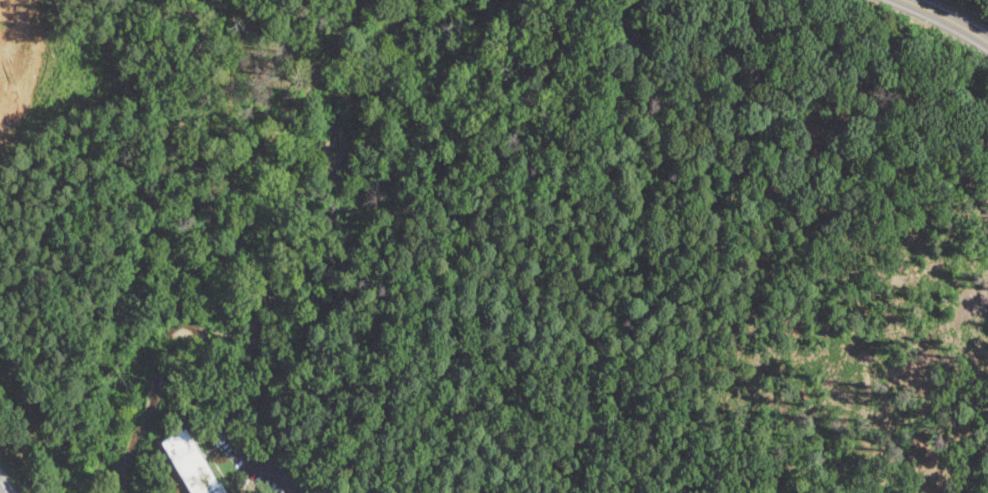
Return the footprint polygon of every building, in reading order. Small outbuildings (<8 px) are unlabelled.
[(220,483),(226,492),(192,492),(162,442),(186,428),(203,458),(218,484),(220,483)]
